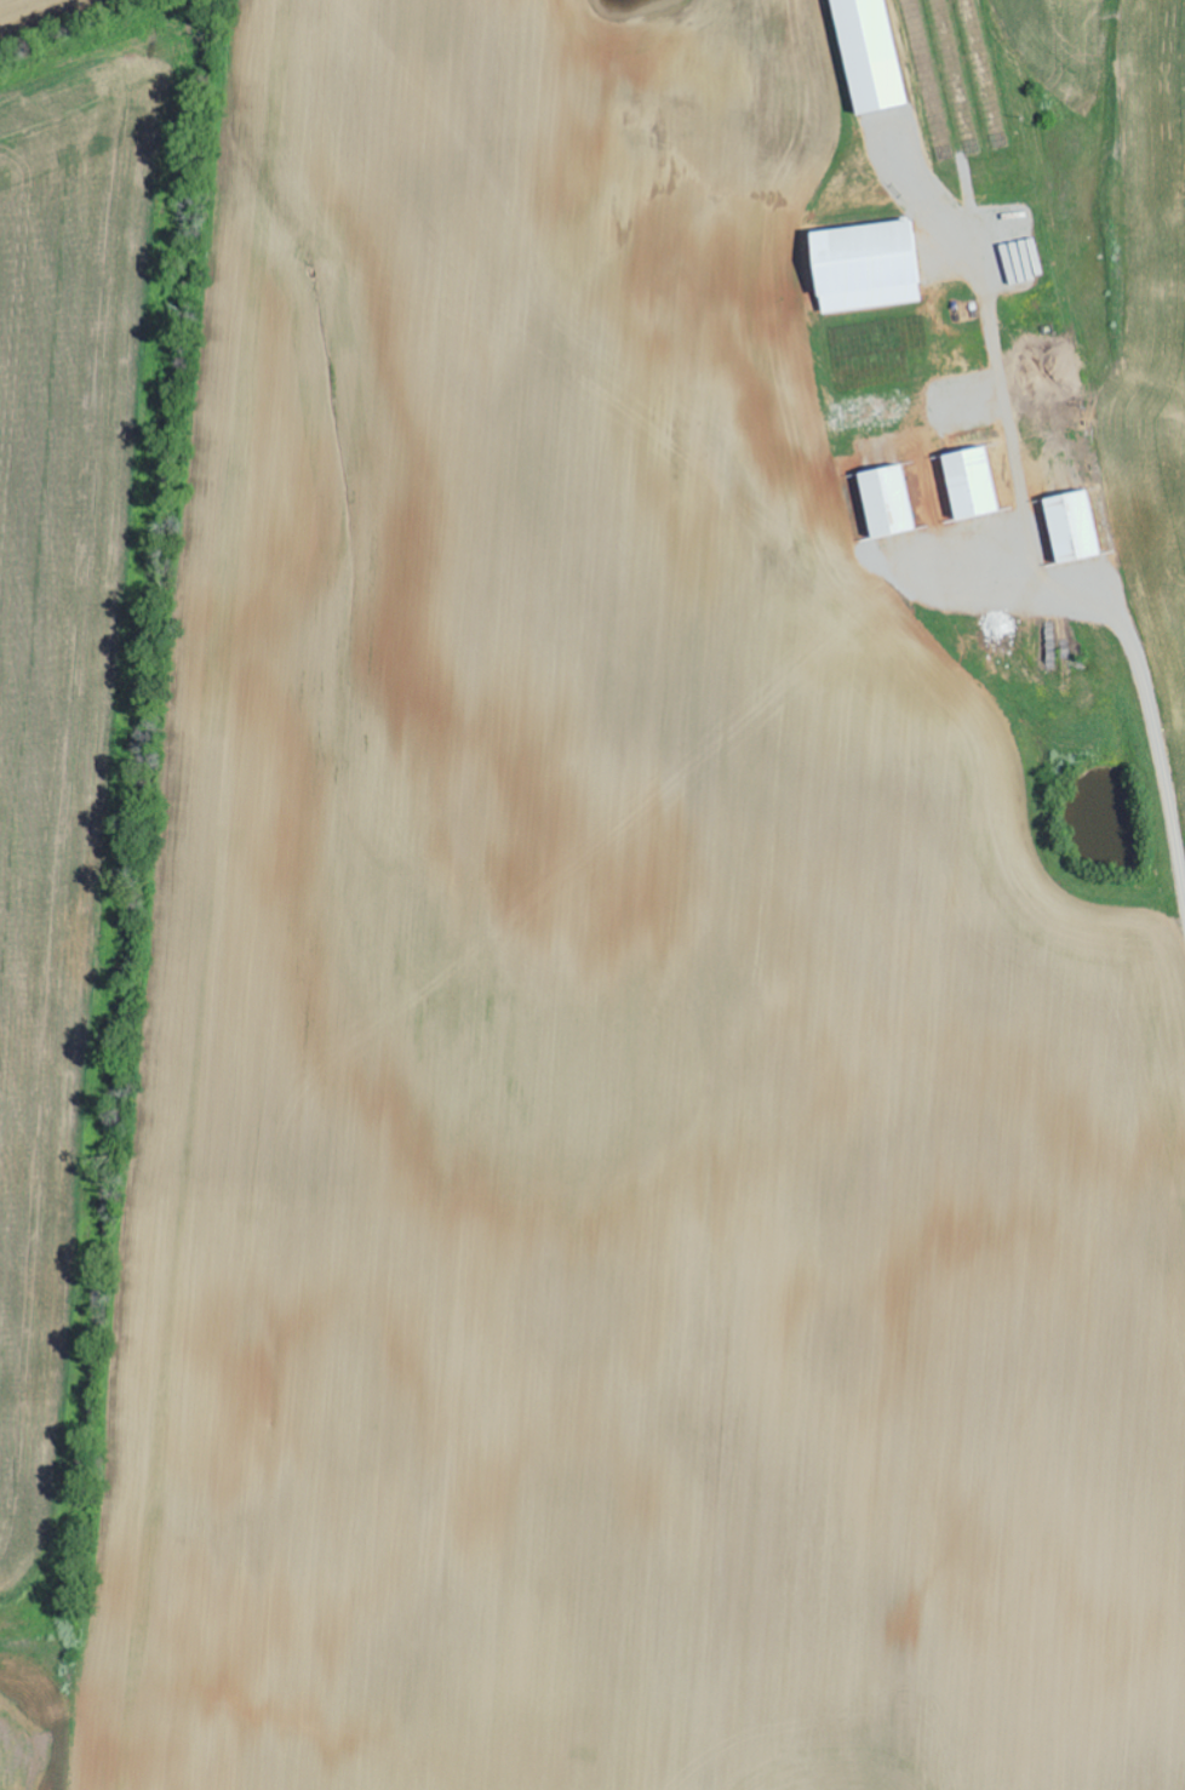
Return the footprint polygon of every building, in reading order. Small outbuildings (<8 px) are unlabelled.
[(855,117),(906,106),(884,0),(830,0),(855,117)] [(818,316),(921,305),(912,223),(809,234),(818,316)] [(869,541),(913,534),(903,468),(858,475),(869,541)] [(1100,558),(1087,493),(1043,502),(1056,567),(1100,558)]
